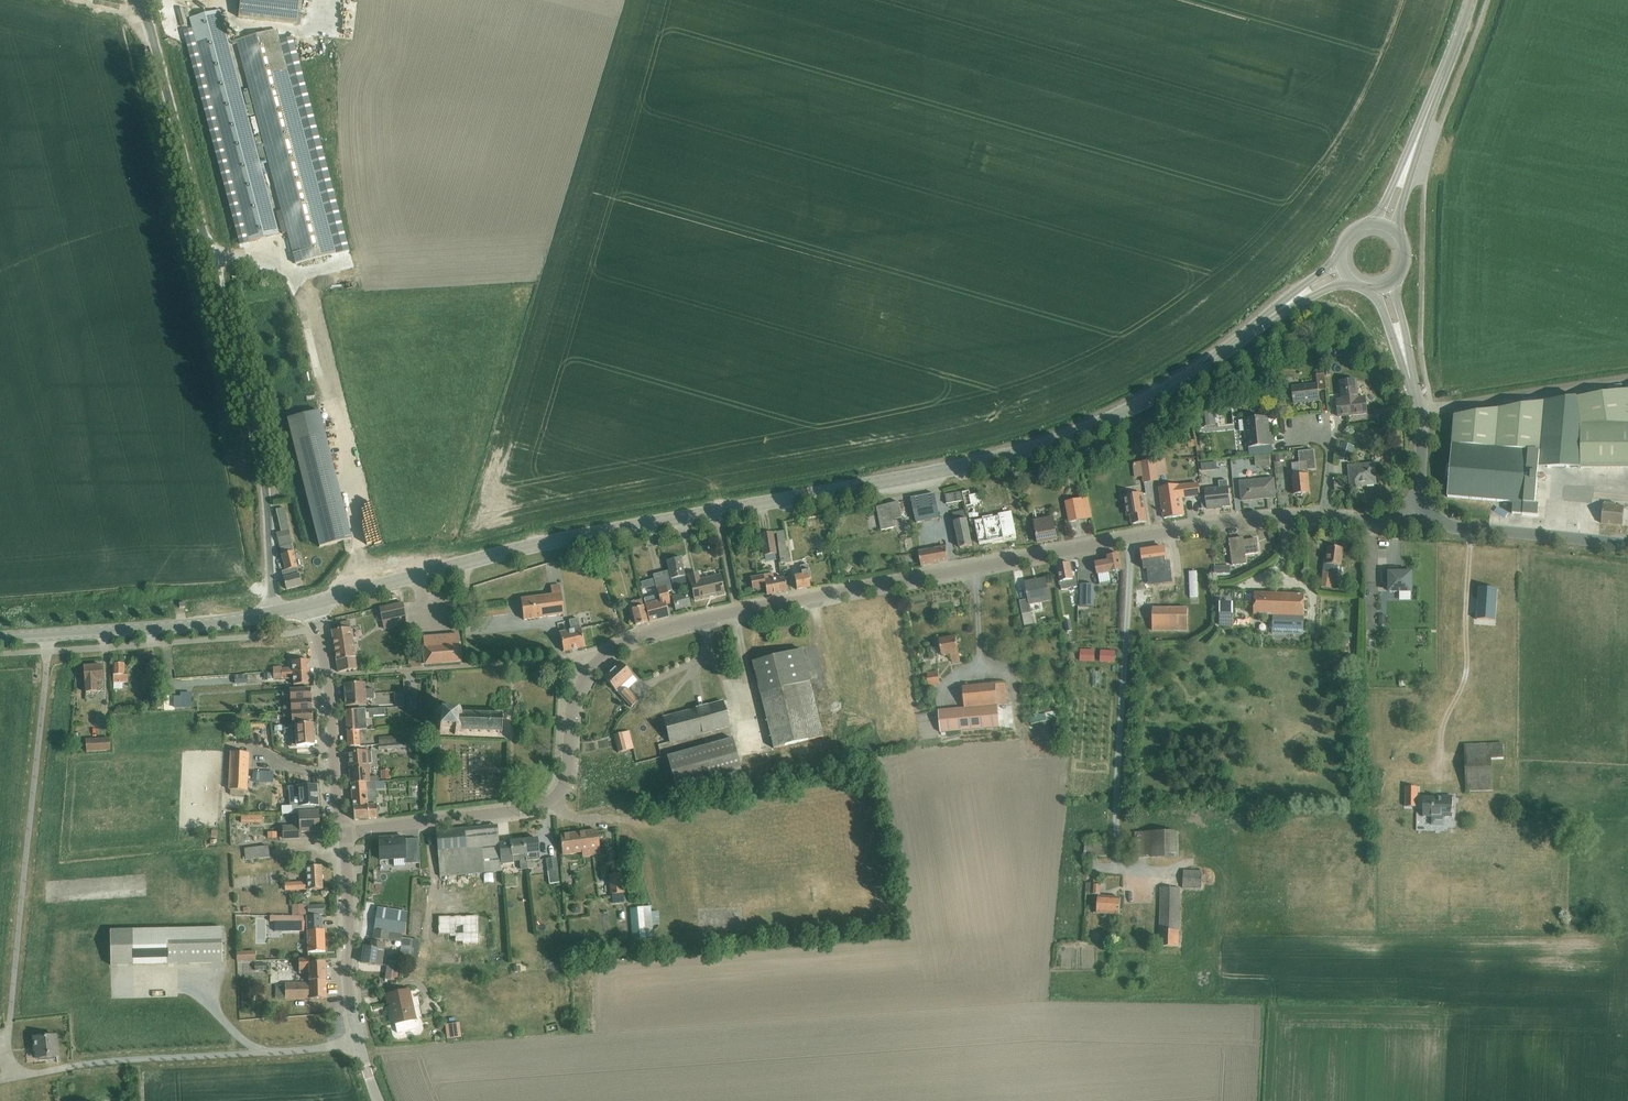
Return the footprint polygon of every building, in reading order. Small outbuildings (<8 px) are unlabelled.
[(238,18),(296,25),(299,0),(240,0),(238,18)] [(181,27),(187,25),(182,8),(176,10),(181,27)] [(219,10),(189,18),(248,242),(278,234),(219,10)] [(191,28),(183,31),(239,244),(247,242),(191,28)] [(275,30),(235,41),(294,264),(334,254),(304,137),(284,62),(275,30)] [(292,36),(280,40),(336,253),(349,250),(292,36)] [(1291,387),(1293,404),(1320,401),(1318,391),(1326,390),(1325,375),(1316,376),(1317,384),(1291,387)] [(1337,401),(1338,417),(1367,414),(1365,397),(1358,398),(1356,380),(1339,382),(1341,400),(1337,401)] [(1246,388),(1253,393),(1258,387),(1250,381),(1246,388)] [(1576,397),(1580,424),(1580,468),(1627,468),(1627,390),(1576,397)] [(1544,402),(1538,468),(1580,468),(1580,424),(1576,397),(1544,402)] [(1447,465),(1445,477),(1449,478),(1447,497),(1513,503),(1512,514),(1538,516),(1538,505),(1535,505),(1538,468),(1544,402),(1454,417),(1450,465),(1447,465)] [(1211,408),(1201,410),(1203,427),(1214,426),(1211,408)] [(1378,421),(1393,420),(1392,410),(1377,412),(1378,421)] [(351,539),(319,413),(287,421),(319,547),(351,539)] [(1245,420),(1238,421),(1240,432),(1246,431),(1244,434),(1245,440),(1247,442),(1248,448),(1272,446),(1271,433),(1268,433),(1266,417),(1245,419),(1245,420)] [(1342,444),(1338,460),(1350,463),(1354,447),(1342,444)] [(1309,493),(1307,471),(1316,470),(1314,450),(1298,452),(1299,463),(1292,464),(1293,476),(1292,476),(1294,495),(1296,495),(1297,496),(1301,496),(1302,494),(1309,493)] [(1283,454),(1275,455),(1276,463),(1284,462),(1283,454)] [(1256,457),(1257,467),(1270,466),(1269,456),(1256,457)] [(1154,460),(1141,463),(1143,477),(1144,484),(1157,481),(1154,460)] [(1208,463),(1201,464),(1201,471),(1209,471),(1208,463)] [(1361,486),(1376,484),(1374,464),(1348,466),(1351,489),(1361,488),(1361,486)] [(1239,482),(1241,501),(1275,497),(1274,479),(1239,482)] [(1230,507),(1228,487),(1227,481),(1218,482),(1219,488),(1204,490),(1206,509),(1230,507)] [(1335,483),(1336,491),(1345,490),(1344,482),(1335,483)] [(1162,509),(1164,519),(1183,516),(1180,498),(1200,496),(1199,484),(1159,489),(1162,509)] [(1092,511),(1100,510),(1096,490),(1088,492),(1092,511)] [(980,503),(978,494),(970,496),(969,491),(962,493),(965,506),(980,503)] [(963,502),(961,493),(945,496),(946,504),(963,502)] [(940,519),(935,494),(911,499),(916,523),(940,519)] [(1146,522),(1142,494),(1125,497),(1128,516),(1131,516),(1132,524),(1146,522)] [(1080,499),(1065,502),(1069,523),(1085,520),(1091,518),(1087,498),(1080,499)] [(898,503),(895,504),(877,507),(881,530),(894,528),(893,521),(901,519),(898,503)] [(1601,524),(1622,526),(1624,507),(1603,504),(1601,524)] [(1501,515),(1503,508),(1491,505),(1489,512),(1501,515)] [(276,534),(285,569),(285,570),(281,571),(286,590),(301,586),(290,540),(283,508),(275,510),(280,531),(280,532),(276,534)] [(971,546),(965,511),(953,513),(960,549),(971,546)] [(976,520),(981,548),(1014,542),(1009,515),(976,520)] [(1057,540),(1053,518),(1034,521),(1038,543),(1057,540)] [(776,533),(778,546),(781,564),(790,562),(788,547),(785,547),(783,531),(776,533)] [(775,554),(772,533),(759,535),(762,556),(775,554)] [(1275,533),(1268,536),(1271,542),(1277,539),(1275,533)] [(1243,541),(1243,538),(1229,540),(1232,566),(1246,564),(1245,555),(1258,553),(1256,539),(1243,541)] [(921,566),(948,561),(946,547),(919,552),(921,566)] [(1331,588),(1332,578),(1334,565),(1341,566),(1343,549),(1328,547),(1328,554),(1325,553),(1322,587),(1331,588)] [(1164,548),(1141,551),(1143,569),(1147,569),(1152,568),(1154,585),(1172,583),(1169,561),(1166,562),(1164,548)] [(614,562),(612,552),(600,554),(603,564),(614,562)] [(1108,561),(1095,564),(1097,576),(1110,573),(1122,571),(1119,554),(1107,557),(1108,561)] [(684,577),(680,558),(666,561),(670,580),(684,577)] [(1061,589),(1071,587),(1072,590),(1074,590),(1073,588),(1077,587),(1074,576),(1072,577),(1070,563),(1057,566),(1061,589)] [(810,580),(807,565),(800,567),(801,575),(793,577),(796,590),(809,587),(808,580),(810,580)] [(1229,567),(1213,568),(1214,577),(1230,576),(1229,567)] [(1397,569),(1389,569),(1389,592),(1411,592),(1411,573),(1397,573),(1397,569)] [(653,580),(641,583),(643,590),(655,586),(656,588),(658,596),(643,599),(650,622),(668,617),(664,605),(670,603),(667,593),(672,592),(667,572),(652,576),(653,580)] [(694,601),(723,594),(719,576),(699,581),(697,574),(688,576),(694,601)] [(772,574),(750,578),(752,590),(754,589),(757,591),(760,591),(762,588),(764,587),(766,596),(786,592),(784,578),(773,580),(772,574)] [(1050,601),(1046,579),(1024,582),(1027,600),(1019,601),(1022,614),(1031,612),(1029,604),(1050,601)] [(564,615),(561,597),(560,585),(550,587),(551,595),(520,599),(523,620),(564,615)] [(1095,585),(1081,585),(1081,607),(1094,607),(1095,585)] [(1479,588),(1477,620),(1495,621),(1497,589),(1479,588)] [(1146,589),(1136,589),(1136,601),(1146,601),(1146,589)] [(1233,616),(1233,593),(1221,593),(1220,615),(1233,616)] [(1254,593),(1253,615),(1273,616),(1272,634),(1303,635),(1304,621),(1301,621),(1302,617),(1304,617),(1305,595),(1254,593)] [(687,594),(672,598),(675,610),(690,606),(687,594)] [(647,623),(641,600),(635,601),(637,608),(631,610),(635,626),(647,623)] [(379,608),(382,621),(405,616),(402,603),(379,608)] [(1187,609),(1152,609),(1152,630),(1187,631),(1187,609)] [(1121,623),(1121,610),(1108,610),(1108,623),(1121,623)] [(1031,612),(1022,614),(1024,626),(1033,624),(1031,612)] [(1222,616),(1222,627),(1241,628),(1241,617),(1222,616)] [(571,631),(559,633),(563,652),(584,647),(580,629),(578,619),(568,621),(571,631)] [(341,623),(341,629),(331,631),(336,661),(338,672),(356,669),(351,639),(352,638),(351,630),(349,628),(349,622),(341,623)] [(460,662),(458,634),(422,637),(424,665),(460,662)] [(960,661),(955,636),(938,639),(942,656),(950,655),(951,662),(960,661)] [(752,661),(760,694),(773,748),(822,736),(802,650),(752,661)] [(1081,650),(1080,661),(1091,662),(1092,650),(1081,650)] [(1104,651),(1104,662),(1114,662),(1115,651),(1104,651)] [(292,673),(309,672),(308,661),(291,662),(292,668),(281,669),(281,667),(272,667),(273,675),(292,673)] [(632,676),(619,662),(603,678),(615,691),(632,676)] [(127,683),(127,674),(124,674),(124,664),(113,664),(112,675),(113,675),(113,682),(127,683)] [(103,691),(102,681),(101,665),(83,667),(84,682),(85,682),(86,693),(103,691)] [(292,673),(273,675),(273,680),(293,679),(293,685),(310,684),(309,672),(292,673)] [(940,685),(938,672),(926,673),(928,687),(940,685)] [(246,674),(234,675),(234,683),(246,683),(246,674)] [(344,696),(373,694),(373,689),(365,690),(365,683),(344,685),(344,696)] [(962,687),(963,694),(964,708),(998,705),(1007,704),(1005,683),(962,687)] [(290,701),(311,700),(310,688),(289,690),(281,690),(282,696),(290,695),(290,701)] [(626,689),(621,694),(619,695),(631,708),(638,701),(626,689)] [(373,694),(344,696),(345,707),(366,705),(365,699),(373,699),(373,694)] [(415,706),(414,694),(406,694),(406,706),(415,706)] [(311,700),(290,701),(290,707),(282,707),(283,712),(312,710),(311,700)] [(722,702),(663,718),(670,742),(729,726),(722,702)] [(964,708),(938,710),(940,733),(1000,728),(998,705),(964,708)] [(436,727),(436,731),(439,731),(439,734),(442,734),(442,731),(454,732),(454,735),(457,735),(457,731),(501,733),(502,714),(459,713),(459,709),(455,709),(455,713),(443,712),(443,709),(440,709),(440,712),(437,712),(436,715),(440,715),(439,727),(436,727)] [(312,721),(312,710),(283,712),(283,717),(291,717),(291,723),(312,721)] [(366,731),(365,710),(345,711),(346,732),(358,732),(366,731)] [(314,746),(313,724),(288,725),(290,747),(296,747),(314,746)] [(633,749),(628,731),(613,735),(618,753),(633,749)] [(358,732),(346,732),(347,747),(359,746),(358,732)] [(205,734),(205,742),(227,741),(227,734),(205,734)] [(110,750),(109,738),(85,740),(86,752),(110,750)] [(677,788),(740,770),(732,738),(668,756),(677,788)] [(420,744),(410,744),(410,753),(421,753),(420,744)] [(1464,745),(1466,792),(1491,791),(1490,759),(1503,759),(1503,744),(1464,745)] [(246,791),(248,752),(230,751),(228,790),(230,790),(230,796),(243,796),(244,791),(246,791)] [(370,751),(367,751),(348,753),(350,784),(374,782),(378,782),(377,777),(369,777),(368,764),(371,764),(370,751)] [(649,760),(650,782),(668,781),(667,759),(649,760)] [(389,772),(380,772),(381,781),(389,781),(389,772)] [(317,807),(316,778),(309,778),(310,786),(297,787),(288,787),(289,807),(292,807),(292,814),(299,814),(314,813),(314,807),(317,807)] [(374,782),(350,784),(354,820),(377,818),(374,782)] [(1418,787),(1406,787),(1405,808),(1418,808),(1418,787)] [(1423,798),(1423,816),(1431,817),(1431,825),(1445,826),(1445,817),(1452,817),(1452,815),(1453,815),(1453,811),(1452,811),(1452,797),(1442,797),(1442,798),(1423,798)] [(314,813),(299,814),(299,826),(282,827),(283,839),(300,838),(300,832),(319,832),(318,812),(314,813)] [(498,844),(497,826),(435,832),(439,877),(501,871),(500,864),(498,844)] [(599,854),(597,831),(560,836),(562,855),(587,852),(587,856),(599,854)] [(1146,832),(1134,832),(1135,858),(1146,858),(1146,832)] [(404,838),(379,839),(380,860),(404,859),(405,864),(419,864),(418,839),(404,840),(404,838)] [(539,860),(538,853),(537,838),(523,840),(527,869),(533,868),(532,860),(539,860)] [(498,844),(500,864),(512,863),(512,862),(520,861),(520,862),(519,862),(520,870),(527,869),(523,840),(509,842),(510,842),(498,844)] [(1107,843),(1085,841),(1084,852),(1106,854),(1107,843)] [(268,847),(244,849),(245,859),(269,858),(268,847)] [(557,871),(556,858),(545,860),(547,872),(557,871)] [(407,865),(392,865),(392,879),(407,879),(407,865)] [(307,890),(322,889),(320,866),(306,867),(307,882),(284,884),(284,891),(307,890)] [(1201,889),(1202,871),(1183,870),(1182,888),(1201,889)] [(620,873),(608,875),(611,895),(622,893),(620,873)] [(1086,883),(1085,894),(1099,895),(1100,884),(1093,883),(1086,883)] [(137,896),(137,888),(127,889),(128,897),(137,896)] [(1180,888),(1160,888),(1159,947),(1178,947),(1180,888)] [(1120,898),(1097,897),(1096,914),(1119,915),(1120,898)] [(322,906),(301,907),(301,906),(291,906),(291,916),(302,916),(323,915),(322,906)] [(402,935),(404,936),(407,913),(377,908),(374,931),(389,934),(402,935)] [(654,909),(640,909),(641,940),(655,939),(654,909)] [(274,917),(269,917),(270,922),(288,922),(289,932),(307,931),(307,952),(324,952),(324,930),(320,930),(320,925),(321,925),(321,916),(274,917)] [(469,925),(449,925),(449,948),(470,947),(469,925)] [(222,929),(166,930),(110,931),(110,966),(222,963),(222,929)] [(374,931),(372,939),(388,941),(389,934),(374,931)] [(256,937),(243,937),(244,957),(256,956),(256,937)] [(371,949),(363,947),(361,963),(381,966),(383,951),(380,951),(381,944),(372,942),(371,949)] [(284,984),(284,999),(309,998),(309,999),(326,999),(325,981),(326,981),(325,963),(308,964),(308,959),(298,960),(299,974),(308,974),(308,983),(284,984)] [(396,982),(398,967),(386,965),(385,980),(396,982)] [(414,1020),(408,991),(386,995),(388,1004),(392,1004),(396,1024),(414,1020)] [(459,1023),(445,1025),(447,1040),(461,1038),(459,1023)] [(34,1051),(36,1051),(36,1058),(57,1057),(55,1036),(33,1038),(34,1051)]
